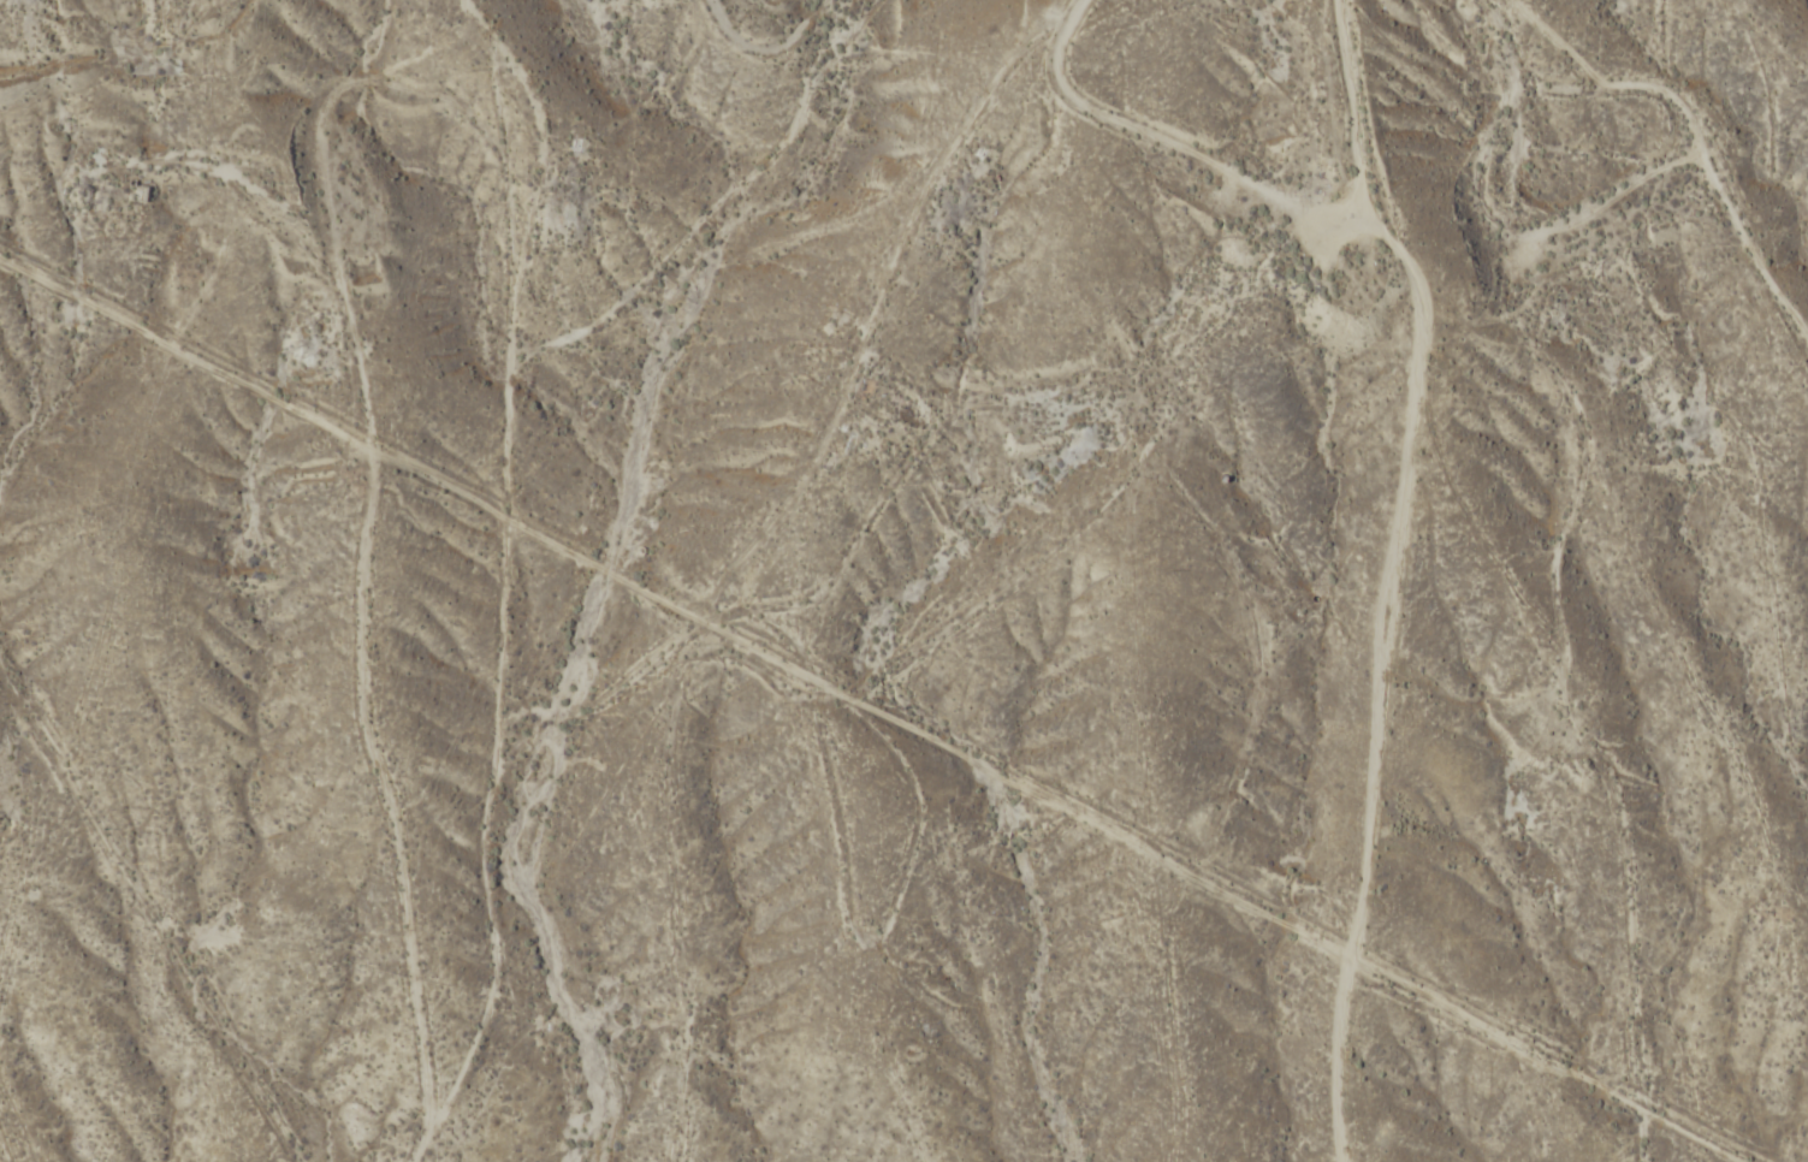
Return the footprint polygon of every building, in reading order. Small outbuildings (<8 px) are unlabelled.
[(128,201),(143,202),(144,189),(129,188),(128,201)]
